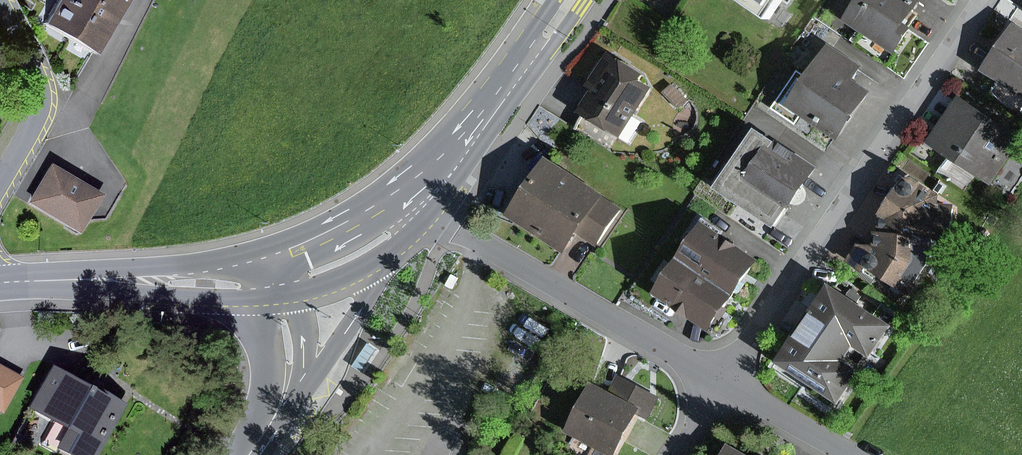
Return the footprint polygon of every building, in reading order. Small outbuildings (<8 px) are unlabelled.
[(90,54),(121,0),(54,0),(40,25),(90,54)] [(771,21),(785,0),(740,0),(771,21)] [(845,18),(891,48),(912,16),(906,12),(913,1),(912,0),(856,0),(845,18)] [(982,70),(1021,97),(1021,30),(1013,24),(982,70)] [(796,73),(773,108),(795,122),(806,107),(838,129),(859,97),(839,83),(851,67),(823,48),(803,78),(796,73)] [(588,110),(579,127),(606,143),(614,129),(629,138),(638,122),(626,115),(645,84),(643,75),(605,53),(576,103),(588,110)] [(958,98),(928,144),(988,183),(1018,137),(958,98)] [(759,128),(724,183),(787,223),(822,168),(759,128)] [(544,160),(507,214),(562,251),(576,231),(597,245),(620,211),(544,160)] [(105,190),(53,161),(30,201),(82,231),(105,190)] [(891,214),(889,227),(940,230),(957,231),(960,200),(946,200),(947,193),(913,172),(886,210),(891,214)] [(709,218),(683,253),(737,293),(764,256),(709,218)] [(940,230),(889,227),(885,247),(864,245),(856,259),(869,270),(874,265),(915,293),(939,255),(940,230)] [(712,328),(737,293),(683,253),(657,288),(712,328)] [(824,289),(776,359),(834,398),(882,328),(824,289)] [(381,349),(371,342),(354,366),(364,373),(381,349)] [(54,364),(30,408),(56,422),(45,443),(67,454),(99,454),(127,404),(54,364)] [(4,415),(24,378),(0,365),(0,412),(4,415)] [(654,398),(617,379),(608,396),(638,411),(645,415),(654,398)] [(587,386),(564,432),(611,454),(616,454),(638,411),(608,396),(587,386)]
